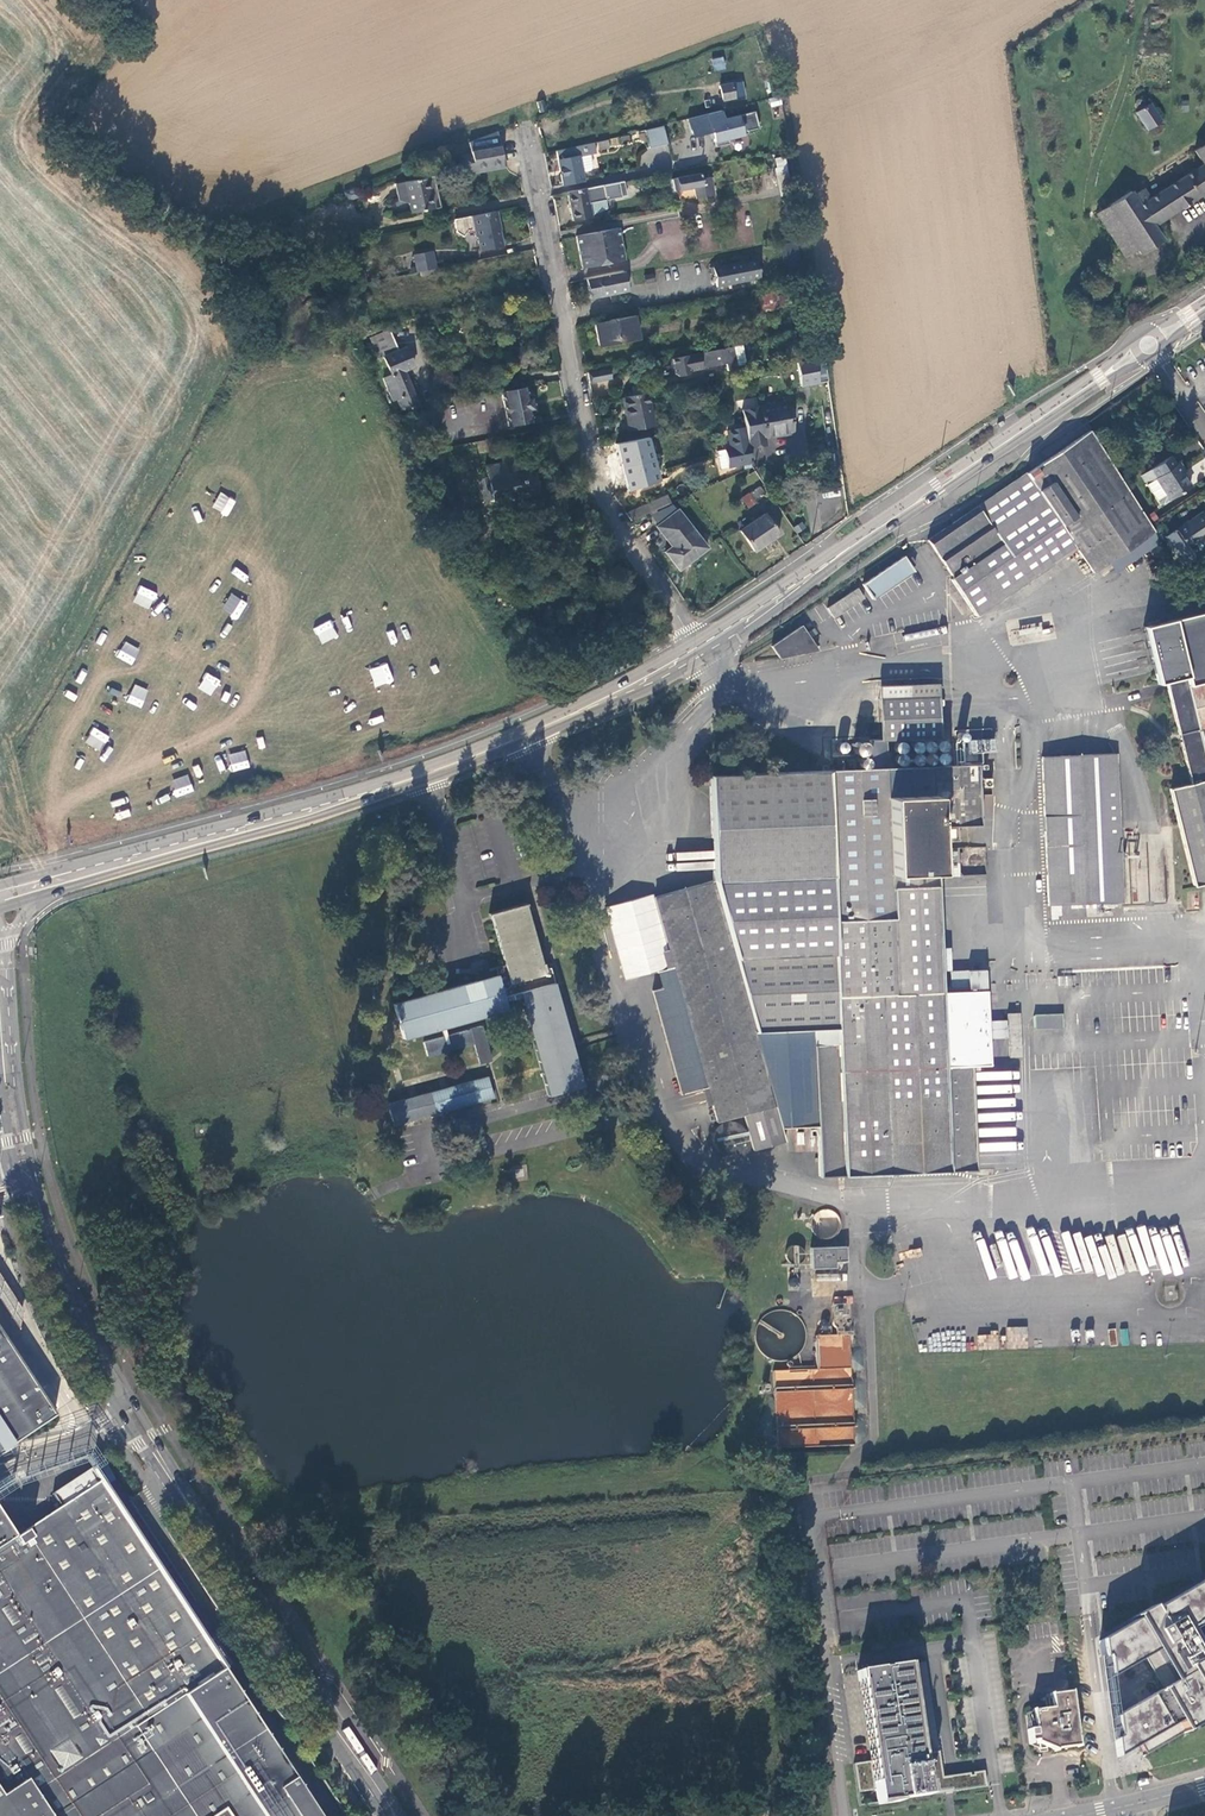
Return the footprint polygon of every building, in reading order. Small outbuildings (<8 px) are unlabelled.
[(714,71),(726,69),(723,57),(711,59),(714,71)] [(733,83),(736,98),(743,96),(741,81),(733,83)] [(736,98),(733,83),(721,85),(724,100),(736,98)] [(1163,119),(1152,102),(1150,104),(1149,101),(1147,99),(1144,98),(1141,99),(1139,101),(1139,104),(1140,107),(1142,109),(1138,112),(1149,128),(1163,119)] [(722,111),(689,118),(693,136),(713,131),(717,147),(731,144),(729,139),(749,134),(749,131),(760,129),(757,112),(724,119),(722,111)] [(651,148),(669,143),(668,142),(665,126),(647,131),(651,148)] [(510,168),(503,135),(473,142),(478,157),(469,159),(472,176),(482,174),(510,168)] [(593,143),(557,152),(564,184),(583,180),(582,170),(579,154),(585,153),(590,152),(595,151),(593,143)] [(1197,150),(1204,163),(1204,145),(1197,150)] [(592,165),(590,152),(585,153),(579,154),(582,170),(590,168),(592,165)] [(776,168),(781,196),(793,193),(786,156),(778,158),(779,167),(776,168)] [(1151,198),(1145,189),(1135,195),(1132,191),(1097,214),(1115,241),(1128,233),(1138,248),(1141,254),(1163,239),(1153,225),(1204,192),(1204,163),(1151,198)] [(511,172),(510,168),(482,174),(483,178),(511,172)] [(427,174),(402,180),(408,201),(410,209),(434,204),(427,174)] [(700,174),(671,179),(672,191),(695,187),(696,198),(713,195),(711,179),(701,181),(700,174)] [(398,200),(408,201),(402,180),(394,182),(398,200)] [(609,198),(607,183),(568,190),(574,222),(593,218),(590,202),(609,198)] [(496,209),(454,217),(456,229),(463,234),(468,227),(474,226),(475,234),(477,234),(480,248),(503,243),(496,209)] [(624,257),(618,227),(575,235),(582,265),(624,257)] [(1125,256),(1138,248),(1128,233),(1115,241),(1125,256)] [(416,254),(419,270),(438,266),(434,250),(416,254)] [(757,259),(710,268),(711,274),(714,274),(716,287),(760,279),(757,259)] [(624,271),(616,272),(617,280),(626,279),(624,271)] [(616,272),(587,278),(590,297),(628,290),(626,279),(617,280),(616,272)] [(774,295),(764,295),(764,308),(774,308),(774,295)] [(599,346),(638,338),(634,315),(594,322),(599,346)] [(363,335),(361,327),(351,330),(353,337),(363,335)] [(397,397),(402,409),(419,405),(404,370),(414,364),(405,347),(398,350),(390,328),(376,334),(391,373),(382,376),(391,399),(397,397)] [(741,346),(732,348),(735,366),(742,365),(744,361),(741,346)] [(732,348),(665,360),(668,375),(673,378),(683,376),(686,372),(725,365),(726,371),(736,369),(735,366),(732,348)] [(814,362),(796,365),(800,388),(818,385),(814,362)] [(610,367),(588,371),(590,381),(612,376),(610,367)] [(528,394),(526,384),(500,389),(507,424),(532,420),(530,410),(534,409),(531,393),(528,394)] [(652,424),(647,391),(624,395),(629,428),(652,424)] [(788,403),(742,411),(744,418),(746,429),(750,450),(763,448),(761,440),(765,439),(794,434),(788,403)] [(722,471),(752,464),(750,450),(746,429),(727,433),(729,441),(733,440),(735,448),(726,450),(726,452),(719,453),(722,471)] [(1091,431),(928,540),(954,578),(951,580),(975,616),(1077,549),(1094,573),(1108,563),(1154,531),(1091,431)] [(615,453),(620,467),(651,459),(645,436),(631,439),(634,447),(615,453)] [(684,451),(680,436),(662,440),(665,451),(656,457),(656,461),(662,457),(684,451)] [(652,463),(656,461),(656,457),(651,459),(620,467),(624,482),(648,475),(646,470),(653,469),(652,463)] [(1175,465),(1170,457),(1142,475),(1148,484),(1156,479),(1169,500),(1190,487),(1182,474),(1184,472),(1179,463),(1175,465)] [(530,459),(486,468),(493,502),(537,493),(530,459)] [(749,479),(752,484),(745,488),(750,496),(759,491),(757,487),(763,484),(757,475),(749,479)] [(1163,504),(1169,500),(1156,479),(1148,484),(1160,503),(1163,504)] [(219,492),(212,509),(228,516),(236,499),(219,492)] [(665,494),(624,512),(628,519),(668,503),(665,494)] [(663,551),(677,568),(706,546),(677,509),(675,511),(669,504),(650,513),(656,525),(671,545),(663,551)] [(1203,512),(1166,537),(1185,565),(1192,559),(1192,555),(1188,548),(1204,536),(1204,515),(1203,512)] [(766,516),(740,532),(753,552),(778,537),(766,516)] [(1115,573),(1158,544),(1154,531),(1108,563),(1115,573)] [(904,556),(863,585),(873,599),(915,571),(911,567),(915,564),(911,559),(908,561),(904,556)] [(141,586),(133,601),(149,610),(157,594),(141,586)] [(859,589),(827,606),(832,616),(865,599),(859,589)] [(231,593),(221,609),(236,619),(247,603),(231,593)] [(1143,626),(1158,683),(1166,681),(1190,785),(1168,790),(1193,885),(1204,882),(1204,611),(1143,626)] [(332,621),(315,626),(320,642),(336,637),(332,621)] [(776,652),(779,658),(816,650),(801,627),(772,647),(776,652)] [(132,665),(139,649),(124,641),(116,657),(132,665)] [(387,663),(369,669),(375,687),(394,681),(387,663)] [(206,672),(197,688),(212,696),(220,680),(206,672)] [(134,684),(127,702),(142,707),(148,689),(134,684)] [(881,686),(882,740),(886,740),(941,738),(939,684),(881,686)] [(766,729),(754,723),(749,733),(761,739),(766,729)] [(92,728),(85,744),(102,751),(108,734),(92,728)] [(817,1125),(819,1175),(972,1171),(969,1067),(990,1066),(986,991),(942,993),(938,877),(936,849),(936,842),(959,841),(958,826),(980,825),(978,765),(888,768),(886,740),(882,740),(870,740),(871,769),(709,775),(714,881),(655,897),(674,967),(658,972),(662,989),(653,991),(682,1094),(708,1087),(718,1122),(744,1115),(754,1150),(786,1142),(781,1127),(817,1125)] [(246,751),(228,753),(231,771),(249,768),(246,751)] [(1115,754),(1042,756),(1046,906),(1122,902),(1115,754)] [(177,796),(193,791),(188,775),(171,780),(177,796)] [(958,849),(936,849),(938,877),(959,876),(958,849)] [(525,904),(490,913),(505,965),(475,973),(477,980),(394,1004),(404,1038),(507,1009),(504,997),(508,996),(510,1000),(521,996),(549,1096),(583,1086),(549,968),(544,970),(525,904)] [(1116,908),(1087,910),(1088,922),(1116,921),(1116,908)] [(487,1077),(388,1105),(394,1126),(493,1098),(487,1077)] [(722,1123),(719,1125),(716,1128),(714,1131),(712,1137),(713,1142),(714,1147),(717,1151),(722,1154),(727,1156),(733,1156),(739,1154),(744,1150),(747,1146),(748,1140),(748,1135),(746,1130),(743,1126),(739,1123),(732,1121),(726,1122),(722,1123)] [(835,1236),(837,1219),(820,1217),(818,1234),(835,1236)] [(799,1245),(786,1246),(787,1264),(799,1263),(799,1245)] [(846,1246),(811,1247),(812,1268),(836,1267),(836,1261),(847,1261),(846,1246)] [(0,1275),(0,1299),(19,1328),(23,1310),(0,1275)] [(835,1297),(834,1315),(848,1316),(850,1298),(835,1297)] [(4,1445),(54,1413),(0,1330),(0,1440),(4,1445)] [(820,1373),(776,1374),(777,1390),(851,1388),(850,1332),(818,1333),(820,1373)] [(851,1388),(777,1390),(778,1424),(852,1422),(851,1388)] [(852,1422),(778,1424),(779,1446),(853,1443),(852,1422)] [(262,1728),(239,1694),(229,1678),(224,1670),(221,1666),(216,1658),(170,1588),(154,1564),(148,1555),(124,1518),(92,1469),(54,1494),(58,1500),(62,1507),(58,1510),(19,1535),(0,1505),(0,1815),(320,1815),(262,1728)] [(1099,1641),(1101,1659),(1104,1658),(1108,1678),(1142,1659),(1159,1691),(1121,1713),(1145,1756),(1200,1724),(1204,1721),(1199,1710),(1204,1707),(1204,1664),(1188,1634),(1204,1623),(1204,1580),(1099,1641)] [(907,1663),(857,1670),(870,1761),(852,1763),(856,1792),(874,1789),(876,1802),(928,1794),(928,1793),(943,1790),(941,1777),(937,1751),(920,1753),(907,1663)] [(1077,1747),(1069,1692),(1049,1694),(1049,1698),(1043,1698),(1044,1704),(1046,1704),(1046,1709),(1030,1711),(1033,1729),(1026,1730),(1028,1742),(1034,1741),(1034,1744),(1036,1744),(1037,1750),(1044,1749),(1044,1747),(1048,1748),(1054,1751),(1056,1749),(1077,1747)] [(948,1776),(950,1789),(950,1791),(985,1786),(982,1771),(948,1776)] [(941,1777),(943,1790),(950,1789),(948,1776),(941,1777)] [(757,1809),(758,1815),(770,1815),(769,1808),(757,1809)]
